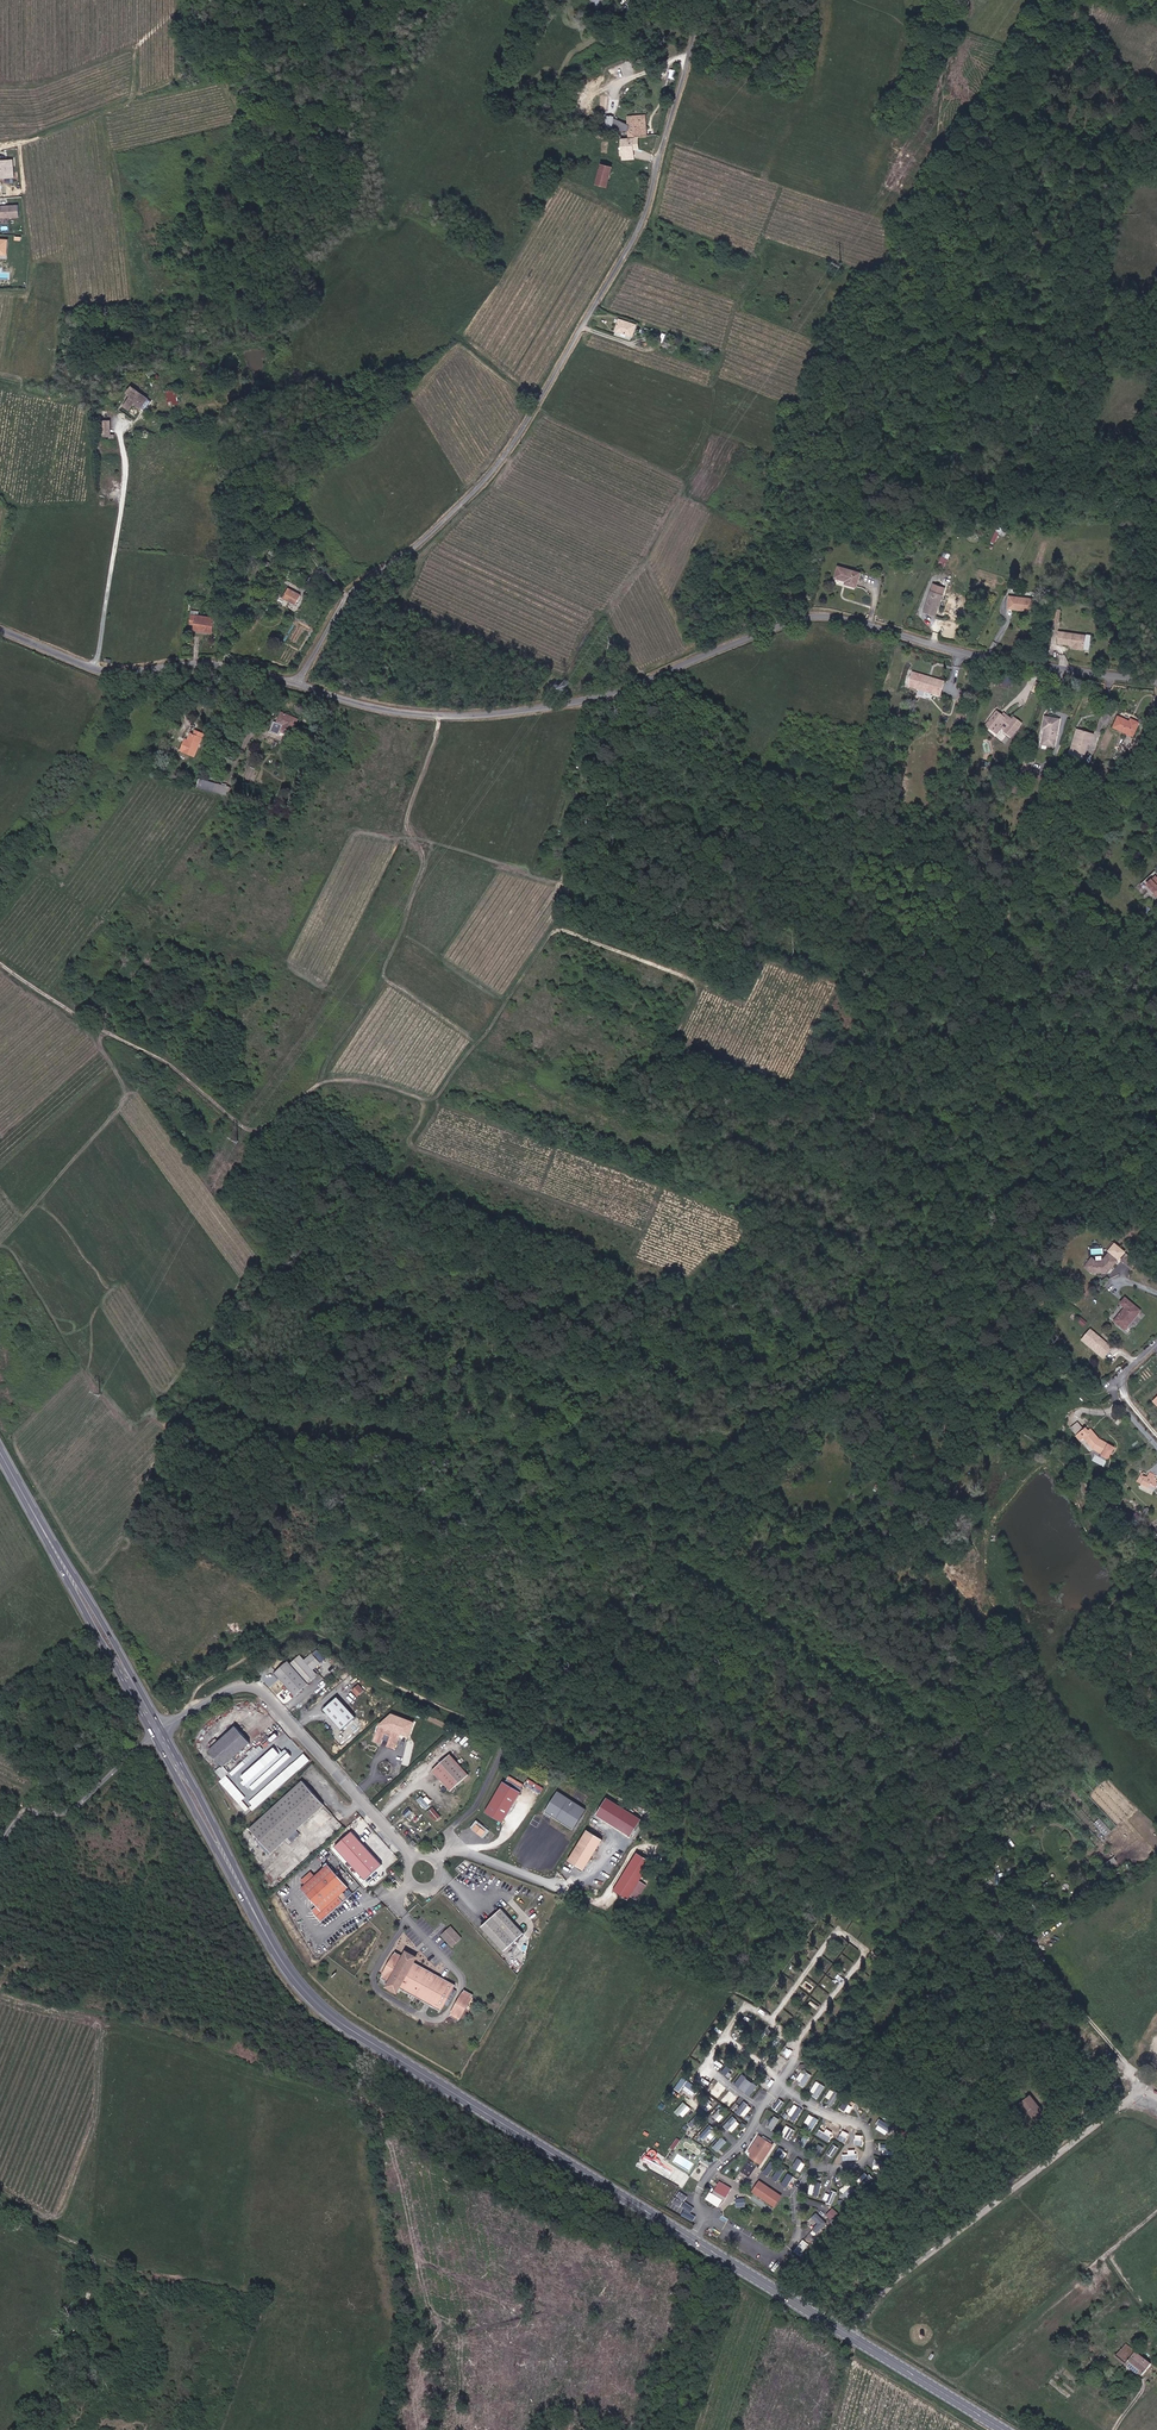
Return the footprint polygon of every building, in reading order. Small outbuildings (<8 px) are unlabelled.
[(627,114),(627,121),(614,116),(613,128),(629,129),(637,130),(637,135),(646,134),(643,113),(637,114),(627,114)] [(631,141),(635,141),(636,135),(629,135),(625,135),(625,154),(631,154),(631,148),(631,141)] [(13,159),(0,160),(0,176),(0,178),(15,177),(13,159)] [(599,164),(594,183),(606,186),(611,167),(599,164)] [(20,203),(0,205),(0,217),(21,215),(20,203)] [(9,238),(0,238),(0,254),(8,254),(9,238)] [(634,340),(638,324),(622,319),(617,334),(634,340)] [(125,395),(117,406),(122,410),(126,405),(133,410),(141,400),(133,393),(129,398),(125,395)] [(172,405),(171,393),(162,394),(162,405),(172,405)] [(992,541),(996,543),(1000,532),(996,531),(992,541)] [(946,566),(949,557),(942,555),(939,564),(946,566)] [(839,566),(836,577),(847,580),(846,584),(856,587),(860,572),(839,566)] [(934,615),(942,594),(937,592),(939,585),(934,583),(924,611),(934,615)] [(945,595),(947,588),(939,585),(937,592),(942,594),(945,595)] [(301,595),(289,588),(283,598),(296,605),(301,595)] [(1010,595),(1008,607),(1034,611),(1036,598),(1010,595)] [(191,614),(190,624),(194,624),(193,630),(211,632),(213,618),(191,614)] [(1082,650),(1084,636),(1057,633),(1056,644),(1073,645),(1073,649),(1082,650)] [(916,670),(913,682),(944,691),(947,679),(916,670)] [(1009,712),(1007,714),(1002,710),(991,723),(999,730),(1002,732),(1006,726),(1009,728),(1007,730),(1015,736),(1026,722),(1019,716),(1017,718),(1011,713),(1009,712)] [(283,712),(278,723),(283,726),(281,731),(292,735),(299,719),(283,712)] [(1045,726),(1047,727),(1045,741),(1058,743),(1062,717),(1052,716),(1047,715),(1045,726)] [(1136,718),(1135,721),(1123,717),(1119,728),(1139,734),(1143,721),(1136,718)] [(1098,733),(1084,730),(1079,729),(1075,747),(1074,749),(1078,750),(1089,753),(1090,750),(1092,742),(1095,743),(1098,733)] [(205,734),(196,730),(194,734),(192,733),(188,743),(185,742),(182,750),(195,756),(205,734)] [(1024,764),(1029,768),(1031,769),(1038,758),(1034,755),(1031,753),(1024,764)] [(199,781),(197,789),(200,790),(228,797),(230,793),(232,790),(199,781)] [(1122,1260),(1120,1258),(1121,1256),(1123,1258),(1130,1251),(1127,1249),(1124,1246),(1120,1243),(1114,1250),(1118,1253),(1116,1255),(1114,1253),(1107,1260),(1101,1261),(1097,1257),(1090,1266),(1098,1272),(1113,1271),(1122,1260)] [(1132,1311),(1119,1297),(1112,1302),(1117,1307),(1105,1318),(1114,1328),(1132,1311)] [(1100,1331),(1092,1339),(1095,1342),(1097,1340),(1100,1337),(1102,1333),(1100,1331)] [(1097,1340),(1095,1342),(1113,1357),(1120,1348),(1102,1333),(1100,1337),(1097,1340)] [(1094,1343),(1112,1358),(1113,1357),(1095,1342),(1094,1343)] [(1071,1426),(1077,1432),(1084,1426),(1078,1420),(1071,1426)] [(1092,1427),(1088,1431),(1084,1426),(1077,1432),(1082,1437),(1085,1434),(1094,1445),(1104,1450),(1103,1451),(1110,1454),(1115,1443),(1100,1435),(1092,1427)] [(1091,1448),(1094,1445),(1085,1434),(1082,1437),(1091,1448)] [(1143,1476),(1139,1483),(1156,1493),(1156,1492),(1156,1481),(1156,1479),(1156,1477),(1152,1474),(1149,1479),(1143,1476)] [(318,1662),(309,1653),(303,1659),(312,1668),(318,1662)] [(293,1695),(314,1674),(298,1656),(289,1665),(286,1661),(273,1673),(293,1695)] [(362,1690),(356,1683),(349,1690),(355,1696),(362,1690)] [(353,1716),(335,1696),(321,1709),(339,1729),(353,1716)] [(378,1726),(372,1741),(380,1743),(383,1738),(388,1740),(386,1746),(394,1749),(400,1734),(408,1737),(414,1723),(390,1714),(378,1726)] [(252,1743),(239,1728),(212,1752),(225,1767),(252,1743)] [(269,1742),(277,1736),(274,1732),(266,1738),(269,1742)] [(273,1745),(238,1777),(246,1786),(248,1784),(254,1791),(293,1756),(286,1748),(280,1753),(273,1745)] [(304,1753),(249,1801),(256,1809),(311,1761),(304,1753)] [(449,1789),(467,1773),(448,1753),(430,1769),(449,1789)] [(230,1772),(233,1776),(253,1757),(250,1754),(230,1772)] [(412,1771),(420,1778),(426,1772),(423,1769),(426,1766),(422,1762),(412,1771)] [(528,1778),(525,1785),(542,1794),(546,1787),(528,1778)] [(501,1820),(519,1789),(502,1779),(483,1810),(501,1820)] [(326,1804),(304,1781),(251,1829),(273,1853),(326,1804)] [(572,1826),(586,1805),(557,1787),(544,1808),(572,1826)] [(424,1794),(417,1800),(426,1809),(433,1803),(424,1794)] [(605,1796),(594,1814),(628,1835),(639,1818),(605,1796)] [(400,1813),(407,1807),(404,1804),(398,1810),(400,1813)] [(435,1821),(440,1816),(433,1807),(427,1811),(435,1821)] [(570,1838),(541,1821),(519,1859),(548,1876),(570,1838)] [(474,1822),(470,1829),(484,1837),(488,1830),(474,1822)] [(581,1868),(601,1836),(586,1826),(565,1858),(581,1868)] [(381,1863),(350,1830),(333,1846),(364,1879),(381,1863)] [(649,1860),(635,1851),(610,1889),(624,1898),(627,1894),(634,1899),(643,1884),(637,1879),(649,1860)] [(1106,1861),(1108,1866),(1117,1862),(1115,1857),(1106,1861)] [(304,1889),(320,1906),(315,1911),(325,1922),(347,1902),(342,1896),(352,1887),(331,1865),(304,1889)] [(1085,1889),(1075,1897),(1082,1906),(1088,1902),(1086,1899),(1091,1895),(1085,1889)] [(523,1930),(500,1905),(481,1923),(504,1948),(523,1930)] [(452,1944),(462,1935),(451,1923),(441,1932),(452,1944)] [(403,1957),(395,1953),(382,1980),(390,1984),(387,1988),(398,1994),(401,1989),(443,2009),(456,1983),(413,1962),(411,1965),(402,1961),(404,1957),(403,1957)] [(413,1962),(415,1958),(405,1953),(403,1957),(404,1957),(402,1961),(411,1965),(413,1962)] [(461,2018),(474,1992),(465,1987),(452,2014),(461,2018)] [(727,2064),(721,2072),(726,2075),(731,2067),(727,2064)] [(801,2080),(799,2085),(807,2088),(812,2075),(801,2071),(797,2079),(801,2080)] [(734,2083),(749,2095),(757,2086),(741,2074),(734,2083)] [(688,2088),(691,2083),(682,2077),(674,2088),(679,2091),(683,2085),(688,2088)] [(827,2087),(818,2080),(810,2091),(819,2098),(827,2087)] [(712,2089),(721,2095),(725,2088),(717,2082),(712,2089)] [(826,2097),(829,2099),(826,2103),(831,2106),(838,2096),(831,2090),(826,2097)] [(728,2091),(724,2098),(732,2104),(737,2097),(728,2091)] [(1041,2111),(1030,2096),(1019,2104),(1030,2119),(1041,2111)] [(707,2098),(702,2106),(708,2111),(714,2102),(707,2098)] [(779,2098),(772,2107),(779,2112),(785,2103),(779,2098)] [(844,2099),(841,2107),(856,2112),(859,2105),(844,2099)] [(683,2118),(692,2108),(683,2101),(675,2111),(683,2118)] [(744,2101),(736,2111),(740,2115),(748,2104),(744,2101)] [(796,2122),(803,2109),(794,2104),(788,2113),(792,2115),(790,2119),(796,2122)] [(749,2105),(742,2114),(745,2117),(752,2107),(749,2105)] [(809,2114),(805,2122),(809,2124),(806,2129),(813,2132),(819,2118),(809,2114)] [(767,2126),(773,2130),(781,2120),(775,2115),(767,2126)] [(724,2125),(732,2132),(740,2123),(732,2116),(724,2125)] [(879,2119),(875,2127),(886,2133),(891,2125),(879,2119)] [(791,2140),(796,2130),(787,2125),(781,2135),(791,2140)] [(854,2144),(859,2136),(846,2128),(841,2136),(854,2144)] [(705,2129),(700,2136),(705,2139),(710,2133),(705,2129)] [(799,2144),(806,2147),(811,2137),(804,2134),(799,2144)] [(718,2151),(728,2141),(722,2136),(712,2146),(718,2151)] [(749,2158),(757,2163),(767,2147),(769,2148),(771,2145),(760,2137),(758,2141),(760,2142),(749,2158)] [(749,2158),(760,2142),(758,2141),(748,2157),(749,2158)] [(818,2143),(814,2152),(821,2156),(825,2147),(818,2143)] [(833,2157),(839,2148),(833,2144),(827,2153),(833,2157)] [(759,2164),(769,2148),(767,2147),(757,2163),(759,2164)] [(779,2147),(775,2156),(784,2160),(788,2151),(779,2147)] [(802,2171),(806,2162),(797,2158),(792,2167),(802,2171)] [(743,2171),(750,2176),(756,2167),(749,2162),(743,2171)] [(786,2170),(779,2181),(786,2185),(792,2174),(786,2170)] [(731,2186),(718,2180),(712,2192),(717,2195),(719,2192),(726,2196),(731,2186)] [(816,2182),(816,2184),(810,2183),(809,2194),(821,2196),(823,2182),(816,2182)] [(783,2199),(758,2183),(751,2194),(776,2210),(783,2199)] [(706,2199),(719,2206),(723,2199),(710,2191),(706,2199)] [(748,2208),(739,2204),(734,2215),(743,2219),(748,2208)] [(817,2212),(808,2221),(819,2233),(829,2224),(817,2212)] [(801,2239),(796,2251),(804,2254),(809,2242),(801,2239)] [(1145,2378),(1147,2376),(1148,2373),(1154,2365),(1128,2346),(1119,2358),(1145,2378)]
